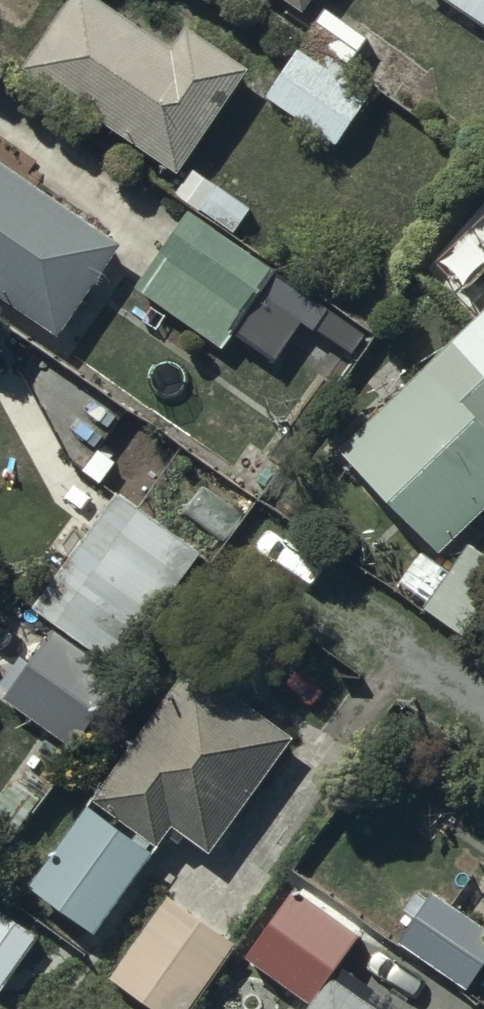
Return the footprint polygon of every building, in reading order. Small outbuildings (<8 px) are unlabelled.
[(105,0),(68,0),(21,69),(179,174),(250,69),(189,28),(176,48),(105,0)] [(303,9),(309,0),(290,0),(303,9)] [(483,24),(483,0),(449,0),(483,24)] [(368,38),(327,9),(310,34),(350,63),(368,38)] [(375,93),(309,44),(272,94),(338,143),(375,93)] [(0,161),(0,291),(62,333),(122,244),(0,161)] [(249,209),(195,170),(178,193),(233,232),(249,209)] [(273,270),(190,212),(137,287),(220,345),(273,270)] [(368,334),(280,273),(236,335),(272,361),(303,317),(355,353),(368,334)] [(336,450),(438,555),(483,511),(483,308),(336,450)] [(121,417),(69,378),(44,410),(96,449),(121,417)] [(241,516),(202,485),(185,507),(224,538),(241,516)] [(206,552),(122,497),(52,601),(136,657),(206,552)] [(472,548),(428,608),(464,634),(483,606),(483,556),(472,548)] [(447,574),(422,556),(400,587),(425,605),(447,574)] [(119,677),(56,631),(7,698),(70,745),(119,677)] [(292,739),(193,668),(97,800),(160,846),(175,826),(210,851),(292,739)] [(15,782),(0,802),(0,828),(14,838),(42,801),(15,782)] [(155,856),(90,808),(32,885),(97,933),(155,856)] [(359,938),(297,892),(250,957),(312,1002),(359,938)] [(432,894),(399,942),(468,989),(483,967),(483,930),(432,894)] [(168,900),(115,975),(163,1008),(192,1008),(236,948),(168,900)] [(0,912),(0,988),(2,989),(38,938),(0,912)] [(334,978),(312,1008),(378,1008),(334,978)]
